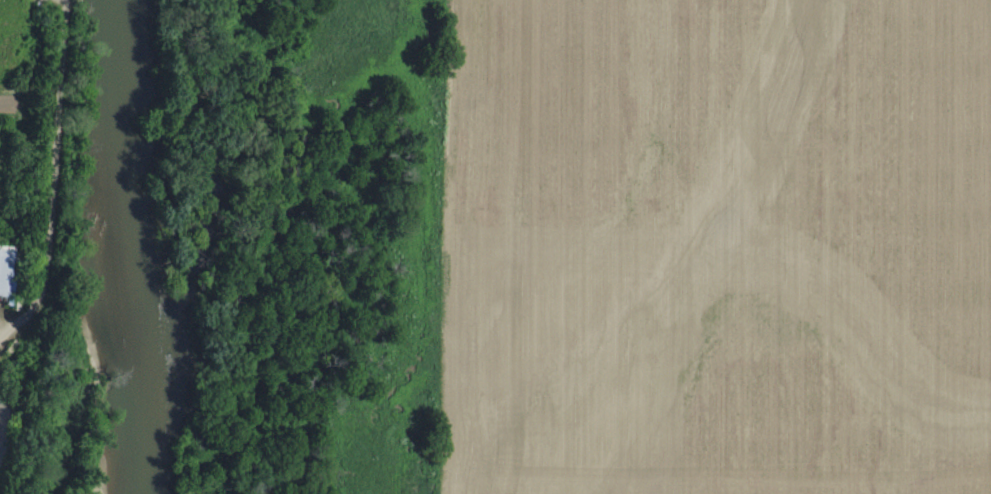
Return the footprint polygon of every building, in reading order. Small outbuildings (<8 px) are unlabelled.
[(0,245),(0,295),(15,296),(18,246),(0,245)]
